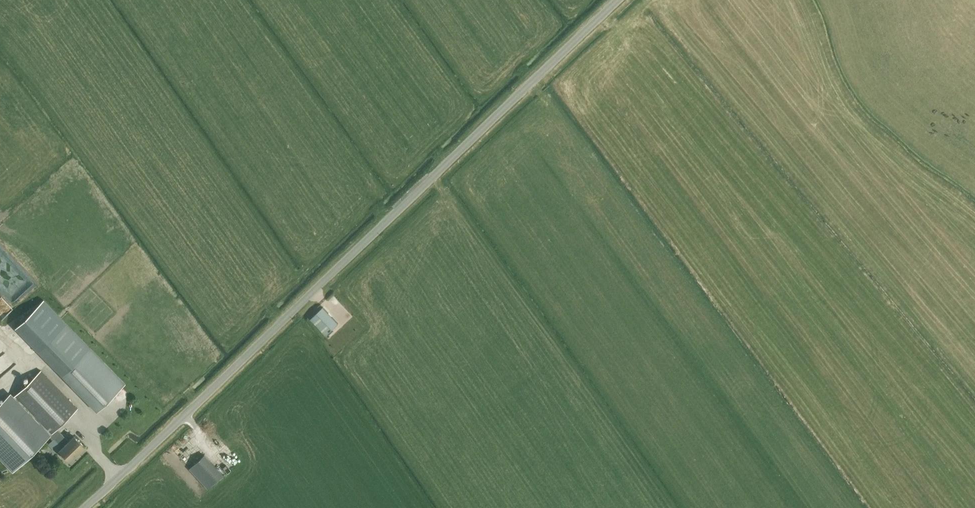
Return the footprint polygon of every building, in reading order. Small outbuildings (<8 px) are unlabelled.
[(96,411),(125,383),(43,299),(15,327),(96,411)] [(338,323),(323,306),(310,318),(326,335),(338,323)] [(20,353),(11,344),(0,354),(0,372),(20,353)] [(41,370),(14,396),(10,392),(0,402),(0,457),(13,470),(48,435),(52,439),(53,438),(62,446),(59,449),(70,461),(85,446),(74,435),(68,440),(56,428),(77,407),(41,370)] [(208,488),(223,474),(204,454),(189,468),(208,488)]
